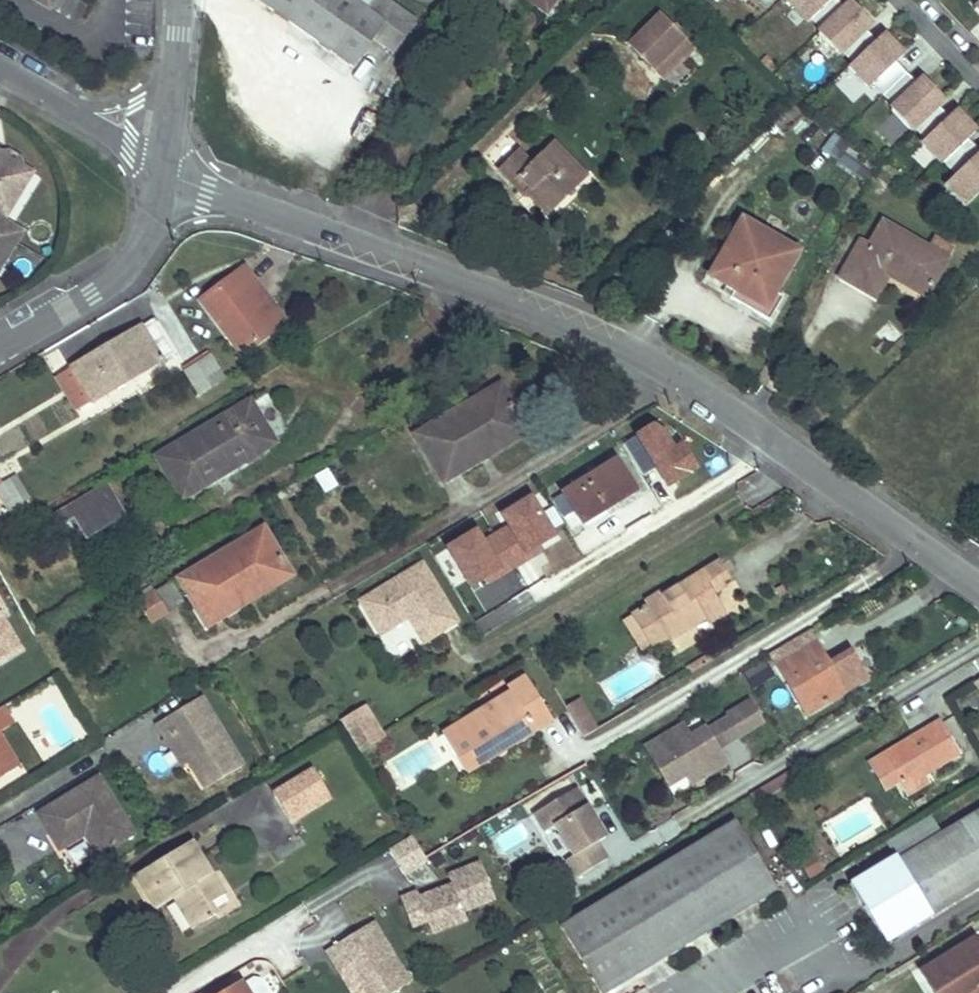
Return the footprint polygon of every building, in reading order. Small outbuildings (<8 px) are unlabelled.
[(352,0),(256,0),(353,68),(374,38),(385,23),(352,0)] [(386,0),(352,0),(385,23),(374,38),(394,53),(416,22),(416,21),(386,0)] [(562,2),(562,0),(555,0),(551,6),(542,0),(523,0),(541,21),(542,21),(550,21),(557,20),(562,2)] [(787,1),(808,23),(811,20),(821,31),(845,8),(837,0),(788,0),(787,1)] [(866,30),(872,24),(851,2),(845,8),(821,31),(818,34),(839,56),(842,52),(853,63),(876,41),(866,30)] [(694,49),(660,14),(628,44),(662,80),(694,49)] [(897,63),(903,57),(882,35),(876,41),(853,63),(849,67),(870,88),(873,85),(884,96),(907,74),(897,63)] [(924,79),(917,84),(907,74),(884,96),(894,107),(890,110),(911,132),(914,129),(938,106),(944,100),(924,79)] [(954,111),(948,117),(938,106),(914,129),(925,140),(921,143),(942,165),(944,163),(968,140),(975,133),(954,111)] [(824,153),(838,161),(849,144),(835,136),(824,153)] [(968,140),(944,163),(963,183),(952,194),(965,208),(978,195),(978,152),(968,140)] [(587,176),(555,144),(532,166),(519,152),(500,170),(526,197),(528,195),(532,191),(551,211),(587,176)] [(852,144),(839,164),(868,183),(881,163),(852,144)] [(9,150),(0,152),(0,162),(2,163),(7,162),(29,176),(32,172),(22,166),(19,156),(9,150)] [(2,163),(0,162),(0,202),(7,191),(16,197),(29,176),(7,162),(2,163)] [(955,176),(944,186),(952,194),(963,183),(955,176)] [(7,191),(0,202),(0,214),(4,216),(16,197),(7,191)] [(551,211),(532,191),(528,195),(547,215),(551,211)] [(16,240),(23,228),(4,216),(0,214),(0,231),(16,240)] [(776,293),(799,253),(743,222),(712,276),(736,290),(731,299),(771,321),(783,297),(776,293)] [(947,259),(927,247),(883,222),(870,245),(862,240),(841,277),(866,292),(880,268),(889,273),(926,295),(947,259)] [(16,240),(0,231),(0,267),(16,240)] [(954,247),(934,235),(927,247),(947,259),(953,247),(954,247)] [(280,327),(250,287),(251,286),(259,280),(249,266),(203,299),(243,354),(280,327)] [(875,296),(889,273),(880,268),(866,292),(874,296),(875,296)] [(288,319),(259,280),(251,286),(250,287),(280,327),(289,321),(288,319)] [(92,403),(175,354),(156,322),(143,331),(141,327),(114,343),(99,351),(98,352),(72,368),(92,402),(92,403)] [(99,351),(114,343),(112,338),(96,347),(98,352),(99,351)] [(208,357),(197,363),(183,372),(197,395),(211,387),(222,380),(208,357)] [(92,402),(72,368),(71,369),(56,378),(54,378),(75,413),(75,414),(92,403),(92,402)] [(476,452),(525,424),(500,383),(414,434),(443,483),(480,460),(476,453),(476,452)] [(223,464),(273,434),(253,400),(158,456),(182,498),(217,478),(211,467),(221,461),(223,464)] [(661,495),(698,473),(680,443),(671,448),(656,422),(628,439),(661,495)] [(480,460),(528,431),(525,424),(476,452),(476,453),(480,460)] [(217,478),(278,443),(277,441),(274,435),(273,434),(223,464),(221,461),(211,467),(217,478)] [(583,525),(636,493),(618,461),(541,507),(550,523),(574,508),(583,525)] [(8,511),(23,503),(8,479),(0,484),(0,498),(8,511)] [(88,536),(124,514),(108,486),(72,508),(72,509),(76,516),(77,517),(88,536)] [(76,516),(72,509),(72,508),(58,515),(62,522),(63,524),(77,517),(76,516)] [(242,596),(289,569),(264,527),(180,579),(207,626),(246,603),(243,598),(242,596)] [(474,529),(440,551),(468,594),(502,572),(474,529)] [(709,623),(725,613),(714,594),(725,588),(722,583),(730,578),(719,561),(663,595),(661,592),(645,601),(647,606),(630,616),(631,617),(649,645),(650,646),(672,633),(675,638),(707,618),(709,623)] [(459,621),(424,563),(363,600),(382,632),(399,622),(400,614),(407,610),(410,615),(426,641),(459,621)] [(250,601),(293,576),(289,569),(242,596),(243,598),(246,603),(250,601)] [(149,623),(182,603),(171,584),(138,603),(149,623)] [(0,596),(0,658),(23,644),(7,618),(12,616),(0,596)] [(410,615),(407,610),(400,614),(399,622),(410,615)] [(649,645),(631,617),(630,616),(623,620),(641,651),(650,646),(649,645)] [(827,660),(818,643),(813,646),(823,662),(827,660)] [(831,666),(827,660),(823,662),(813,646),(779,667),(808,715),(846,692),(831,666)] [(831,666),(846,692),(867,679),(852,653),(831,666)] [(693,672),(713,660),(712,659),(709,655),(688,668),(688,669),(691,674),(693,672)] [(749,690),(772,679),(764,663),(741,673),(749,690)] [(466,773),(552,721),(526,677),(508,687),(511,693),(443,734),(466,773)] [(165,737),(209,710),(201,697),(157,724),(165,737)] [(566,708),(584,738),(598,730),(580,700),(566,708)] [(754,704),(730,718),(741,736),(765,721),(754,704)] [(22,766),(5,736),(3,737),(0,732),(15,724),(3,706),(0,708),(0,774),(6,770),(6,771),(9,774),(22,766)] [(342,723),(349,734),(373,719),(366,708),(342,723)] [(242,767),(209,710),(165,737),(166,740),(168,739),(174,735),(175,737),(188,759),(189,761),(206,789),(242,767)] [(730,718),(709,731),(719,749),(741,736),(730,718)] [(349,734),(361,753),(385,738),(373,719),(349,734)] [(960,753),(939,719),(882,753),(868,762),(883,789),(896,782),(905,797),(929,783),(922,771),(927,767),(930,771),(960,753)] [(679,728),(647,747),(670,786),(687,775),(701,767),(707,777),(728,764),(719,749),(709,731),(707,729),(687,741),(679,728)] [(188,759),(175,737),(174,735),(168,739),(166,740),(178,761),(181,766),(189,761),(188,759)] [(701,767),(687,775),(693,785),(707,777),(701,767)] [(9,774),(6,771),(6,770),(0,774),(0,779),(9,774)] [(328,793),(315,772),(279,793),(292,815),(328,793)] [(134,834),(101,778),(40,815),(60,849),(86,833),(99,855),(134,834)] [(577,788),(534,813),(545,831),(555,825),(573,856),(566,859),(576,877),(607,859),(597,843),(606,838),(577,788)] [(332,800),(328,793),(292,815),(296,821),(332,800)] [(978,888),(978,813),(941,836),(898,861),(895,856),(850,883),(886,943),(931,917),(978,888)] [(929,816),(886,842),(895,856),(898,861),(941,836),(929,816)] [(775,891),(735,822),(562,927),(603,992),(604,992),(775,891)] [(411,835),(390,848),(409,879),(430,867),(411,835)] [(227,895),(194,840),(136,875),(159,910),(175,901),(176,900),(185,896),(200,922),(202,925),(218,915),(212,904),(227,895)] [(367,885),(340,902),(354,924),(381,907),(367,885)] [(202,925),(200,922),(185,896),(176,900),(175,901),(192,931),(202,925)] [(421,902),(405,911),(428,952),(444,943),(421,902)] [(428,952),(405,911),(372,929),(396,971),(428,952)] [(975,939),(921,972),(934,992),(963,992),(976,985),(977,986),(978,989),(978,947),(975,939)] [(262,978),(256,977),(243,984),(242,982),(224,992),(270,992),(262,978)] [(977,986),(976,985),(963,992),(978,992),(978,989),(977,986)]
